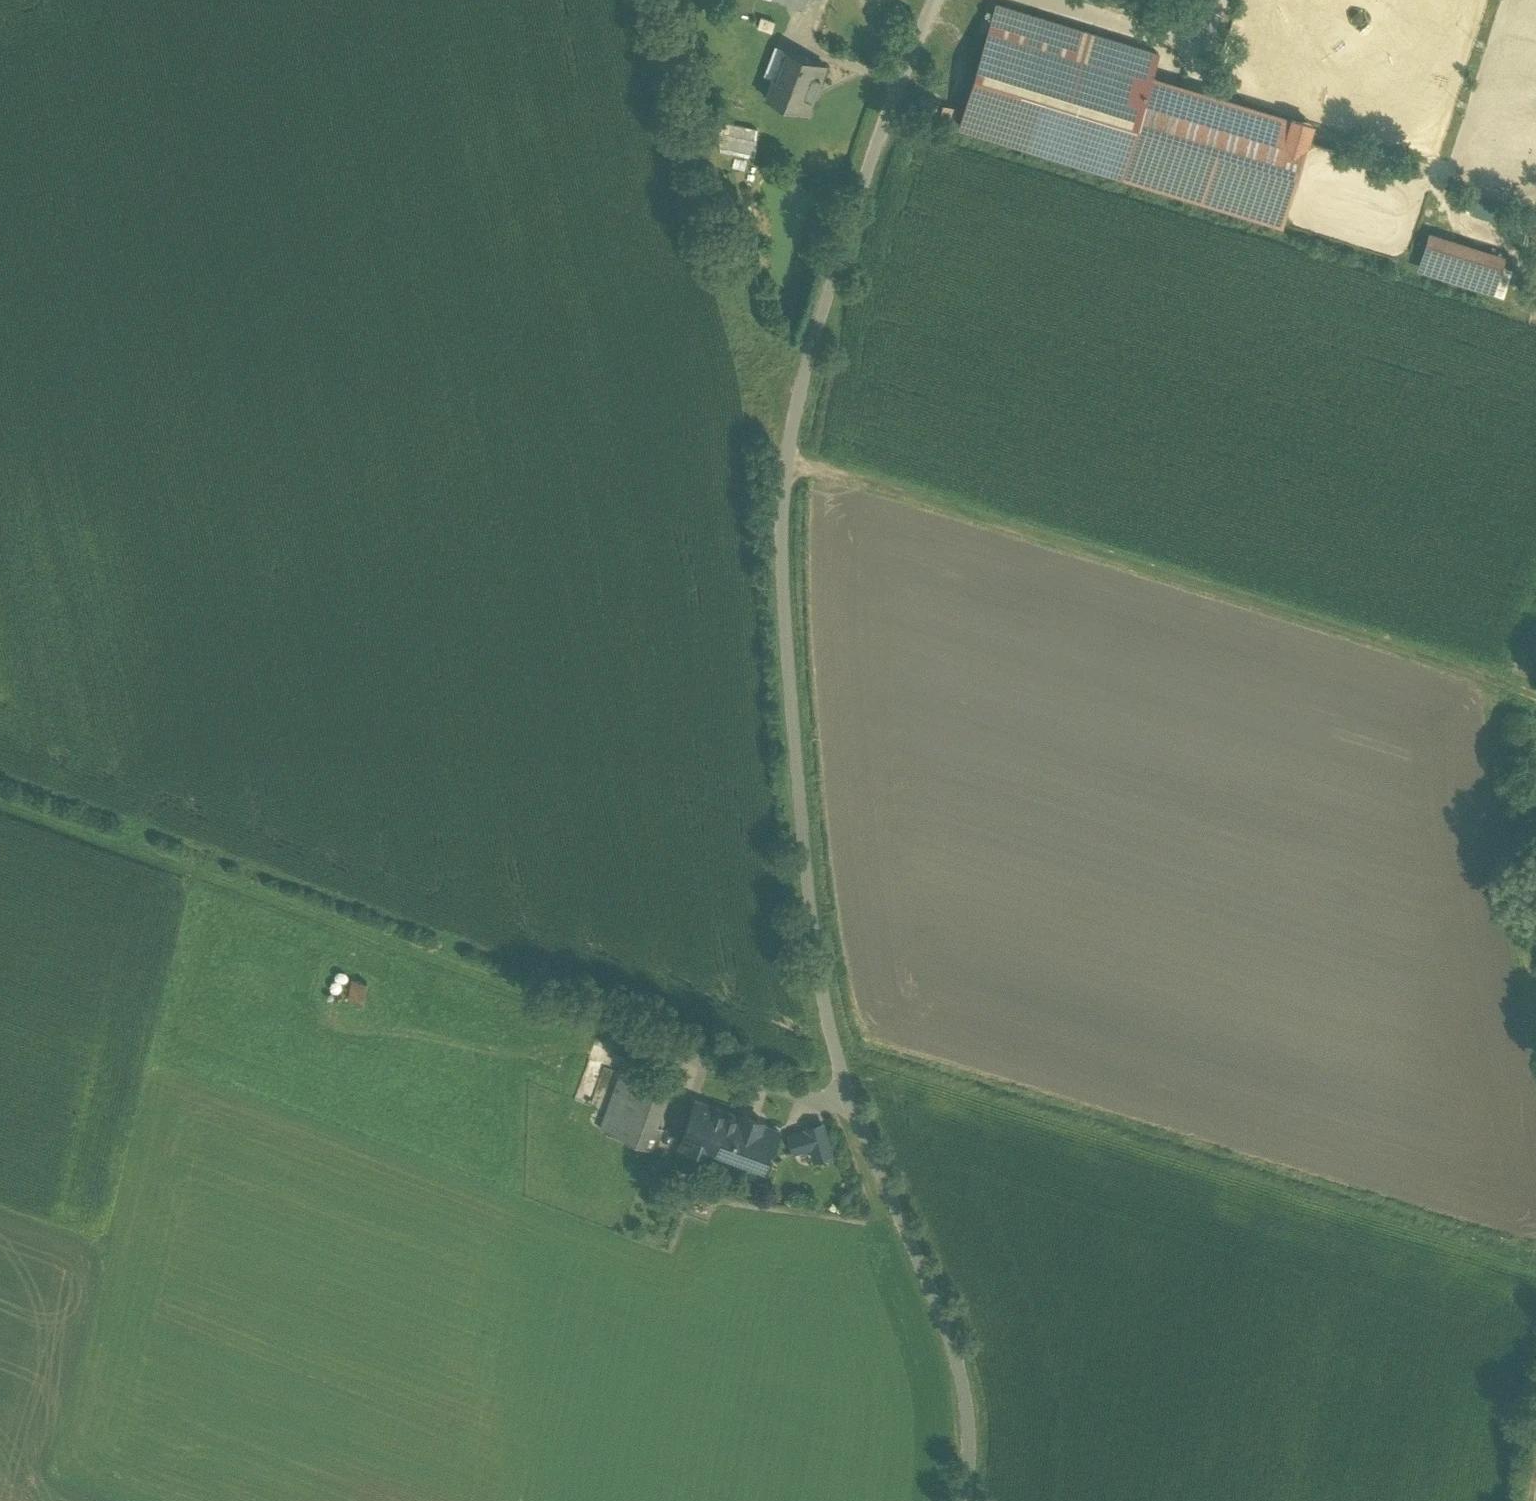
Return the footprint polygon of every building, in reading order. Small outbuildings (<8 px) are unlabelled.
[(1102,34),(996,3),(958,130),(1285,226),(1316,123),(1156,76),(1160,62),(1163,52),(1102,34)] [(811,115),(830,66),(784,49),(766,97),(811,115)] [(1509,257),(1431,234),(1419,273),(1498,296),(1509,257)] [(659,1151),(667,1128),(662,1126),(674,1092),(623,1074),(603,1132),(659,1151)] [(724,1163),(741,1114),(697,1099),(680,1148),(724,1163)] [(784,1129),(741,1114),(724,1163),(767,1178),(784,1129)] [(808,1133),(789,1138),(795,1158),(813,1153),(817,1166),(835,1161),(824,1124),(807,1129),(808,1133)]
